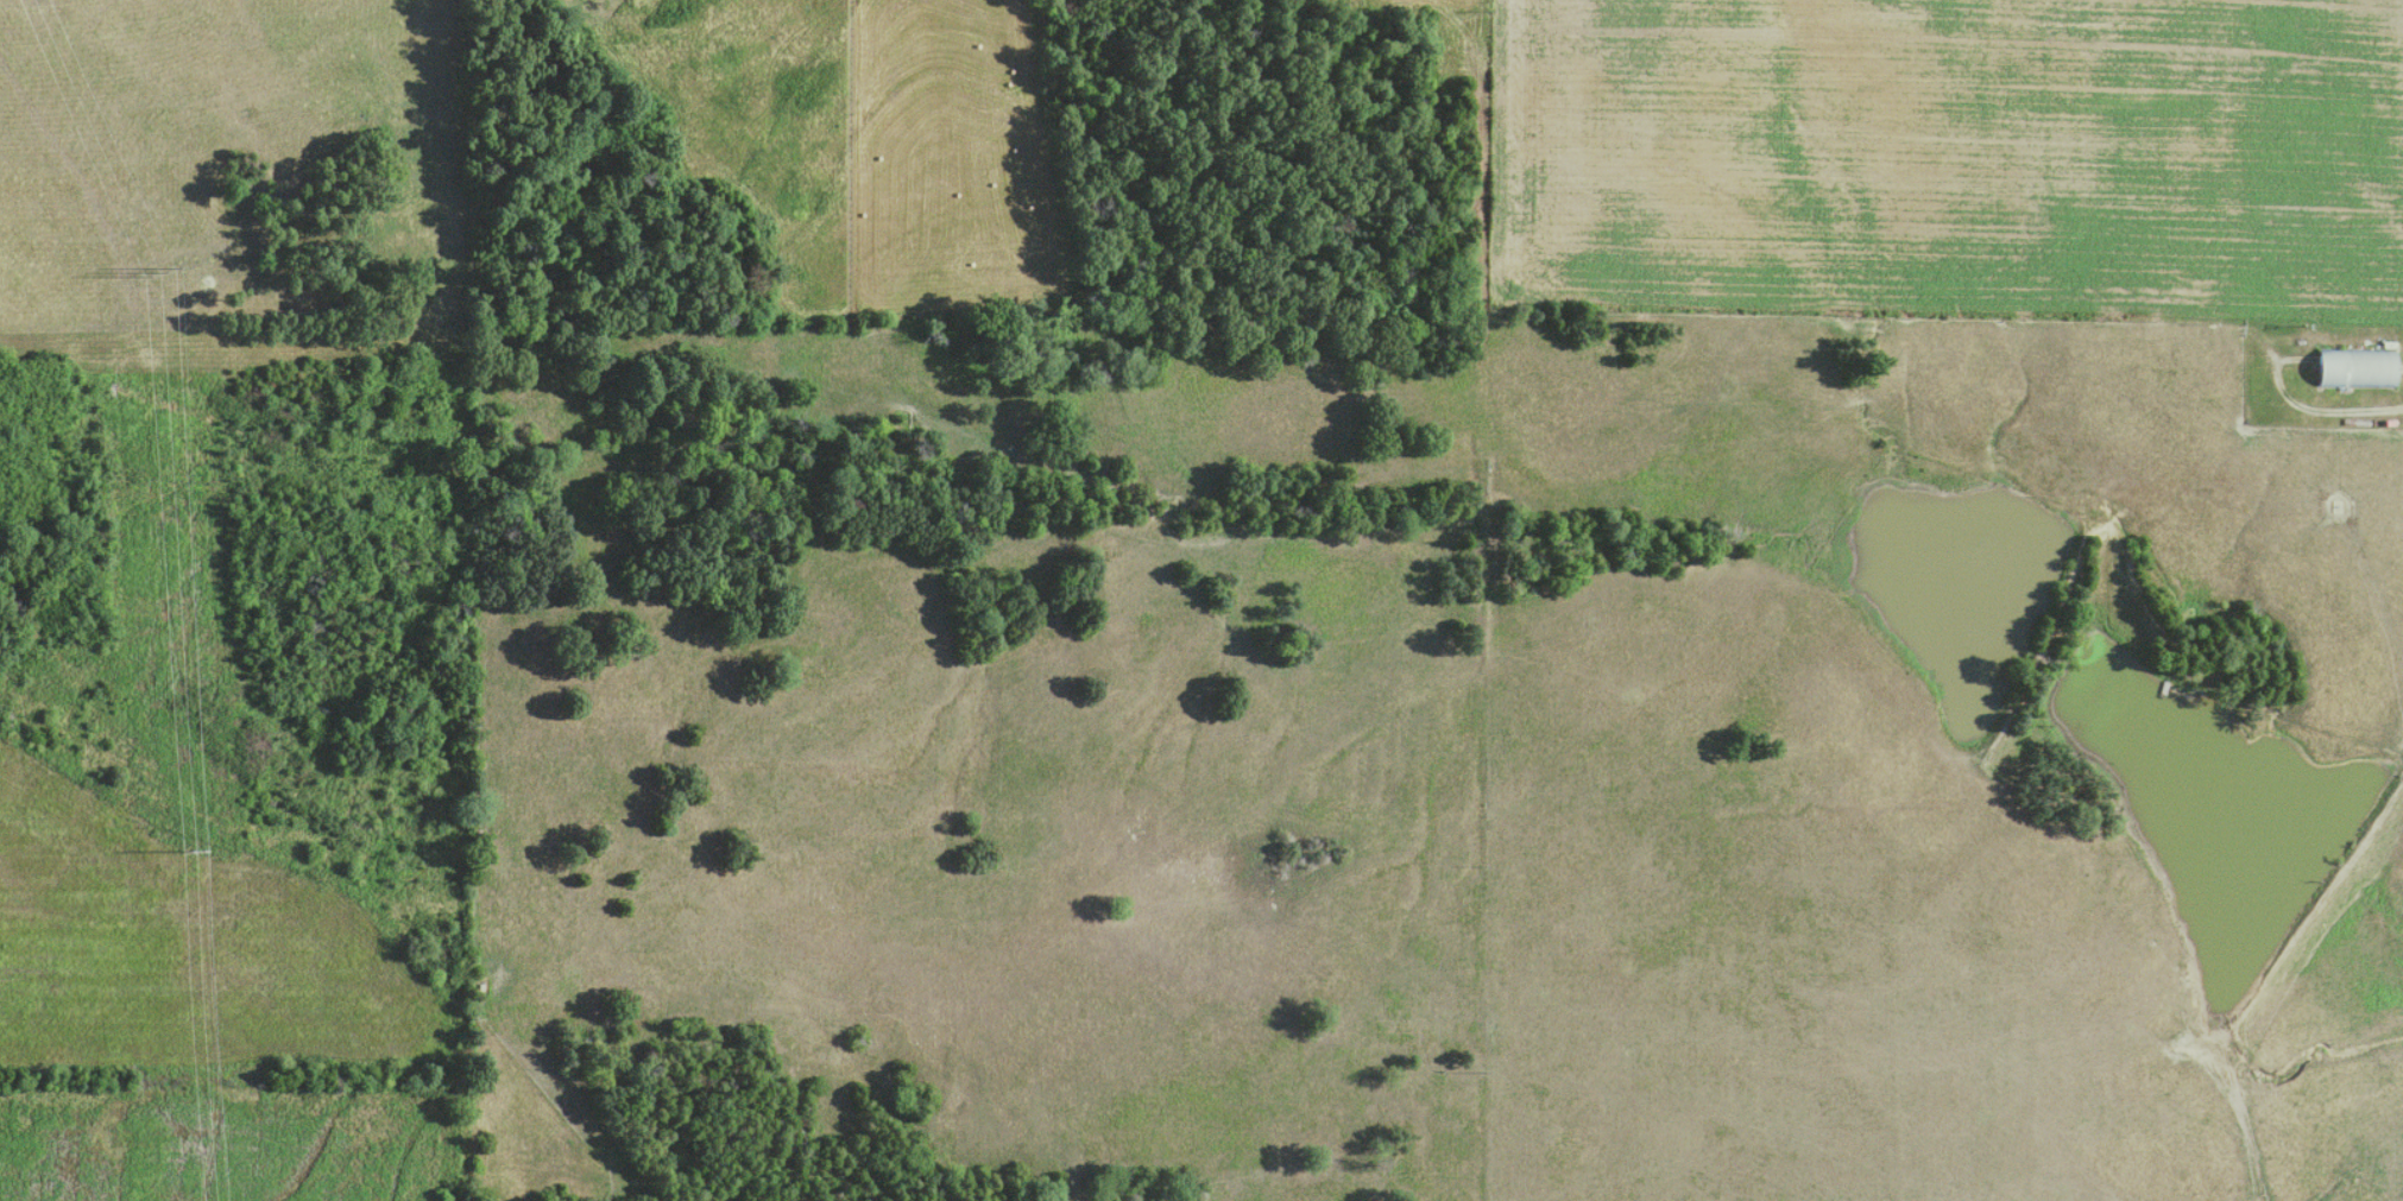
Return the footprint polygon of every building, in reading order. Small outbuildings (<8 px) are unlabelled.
[(2342,388),(2392,388),(2392,351),(2315,351),(2315,388),(2342,388)]
